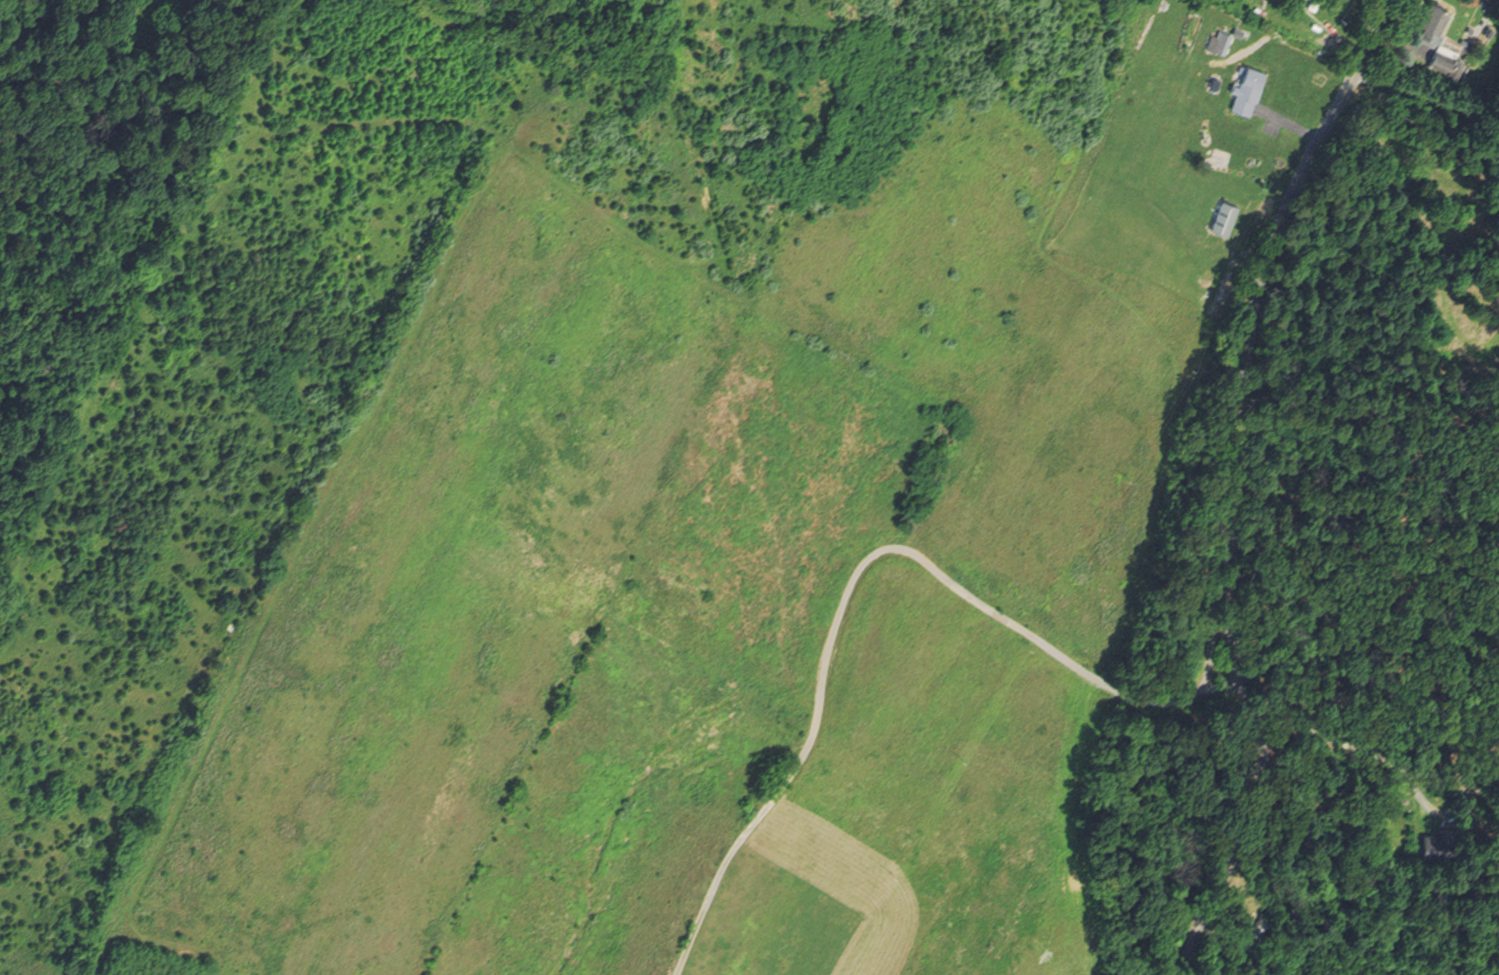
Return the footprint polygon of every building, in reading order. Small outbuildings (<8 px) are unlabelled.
[(1304,8),(1307,0),(1318,0),(1313,11),(1304,8)] [(1448,12),(1438,34),(1441,36),(1437,46),(1433,45),(1431,49),(1416,42),(1422,28),(1418,27),(1422,19),(1417,17),(1420,9),(1425,11),(1428,3),(1448,12)] [(1232,34),(1235,25),(1245,29),(1242,37),(1232,34)] [(1213,36),(1218,38),(1221,32),(1233,37),(1225,58),(1207,50),(1213,36)] [(1260,87),(1263,88),(1257,104),(1253,103),(1248,117),(1229,110),(1235,94),(1230,92),(1234,81),(1239,83),(1245,66),(1265,73),(1260,87)] [(1212,80),(1220,82),(1217,91),(1209,89),(1212,80)] [(1206,228),(1223,235),(1236,205),(1219,198),(1206,228)] [(1437,829),(1418,828),(1416,848),(1447,851),(1449,821),(1438,821),(1437,829)] [(1260,908),(1272,914),(1252,948),(1241,941),(1260,908)]
